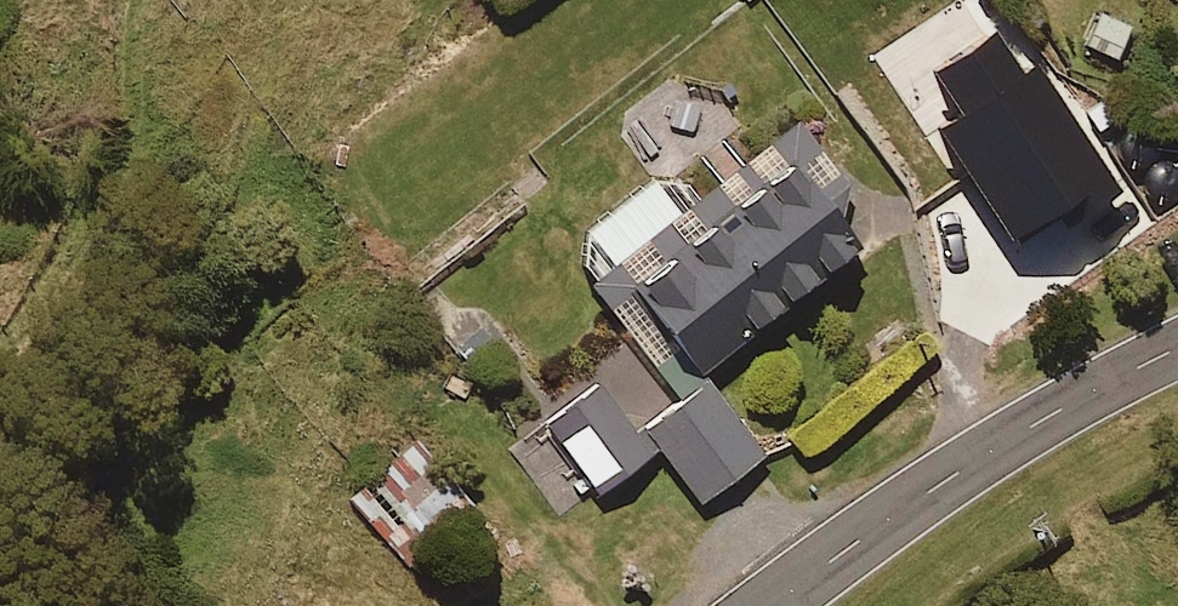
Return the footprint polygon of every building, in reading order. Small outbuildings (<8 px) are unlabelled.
[(1135,31),(1097,16),(1081,55),(1119,71),(1135,31)] [(1004,36),(964,83),(992,107),(1032,60),(1004,36)] [(848,187),(802,128),(751,169),(728,140),(689,172),(712,201),(686,221),(658,186),(601,231),(582,271),(683,398),(888,237),(848,187)] [(652,455),(603,387),(550,426),(600,494),(652,455)] [(767,459),(712,387),(651,433),(706,506),(767,459)] [(444,520),(398,465),(354,502),(401,556),(444,520)]
